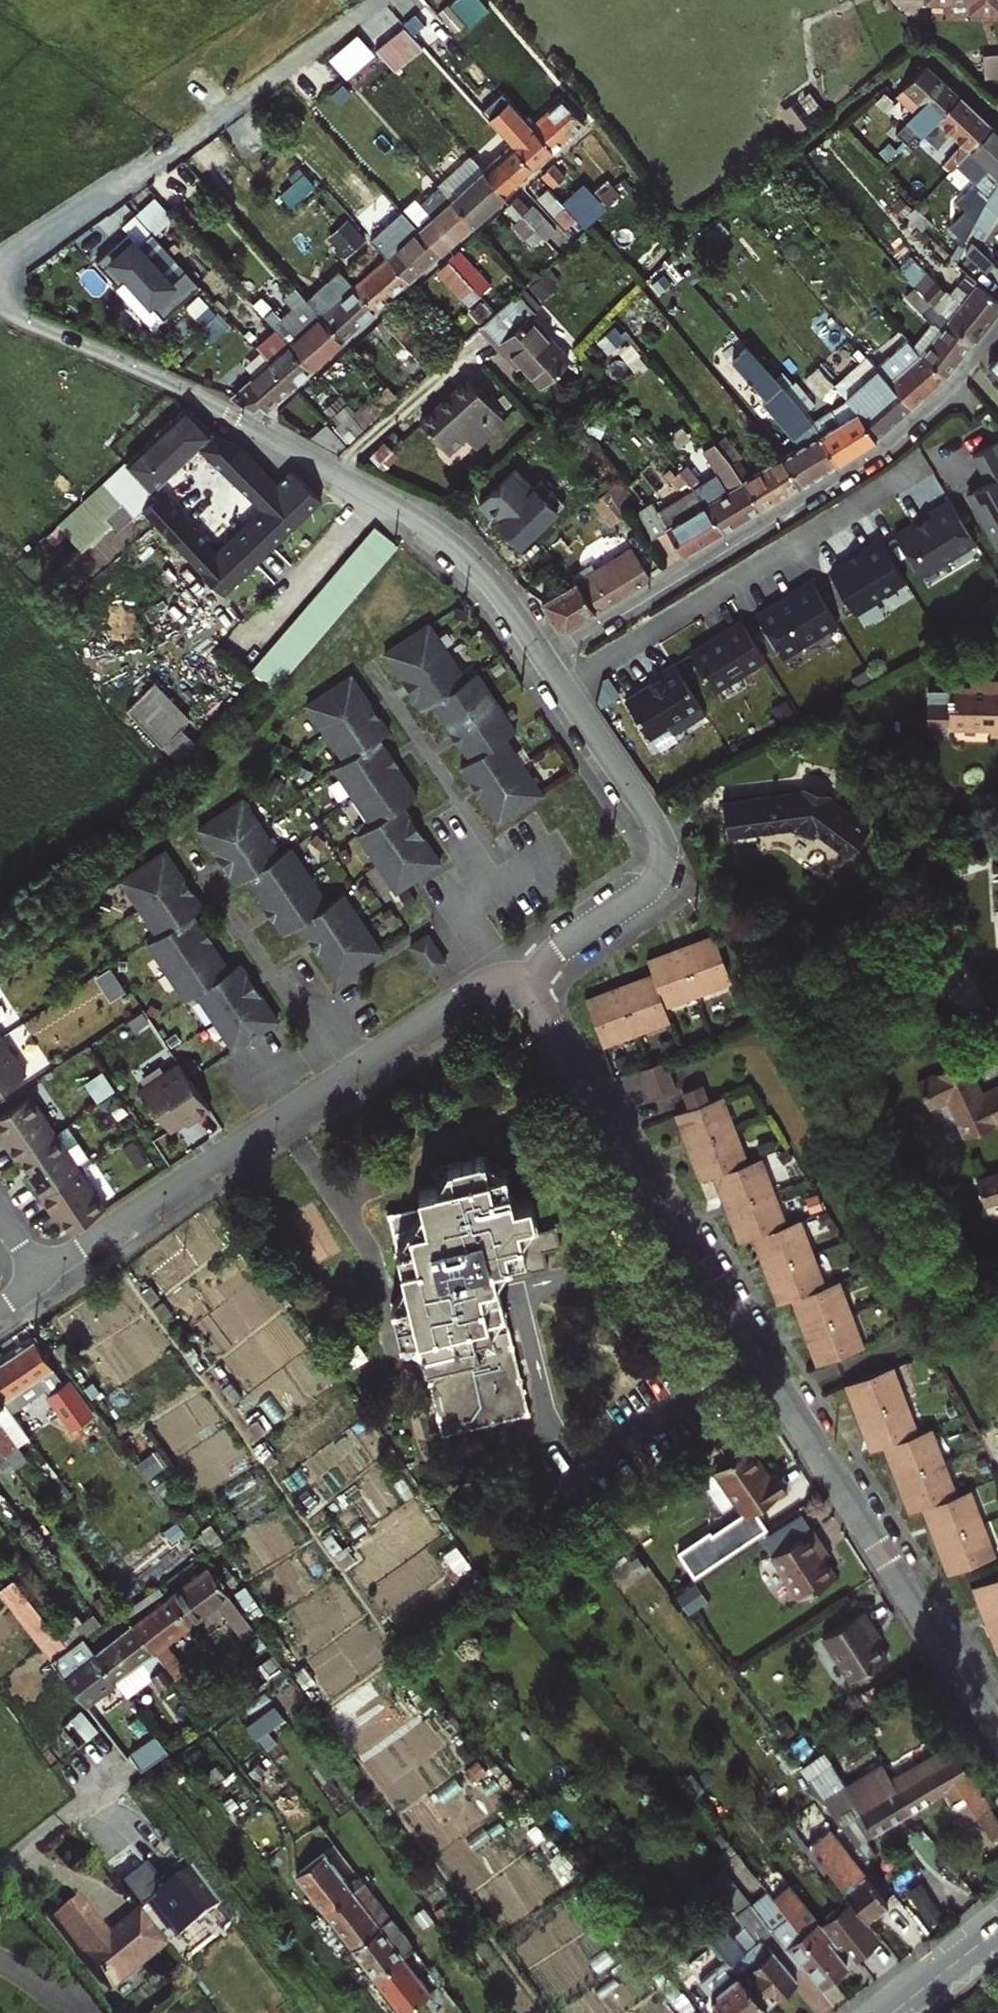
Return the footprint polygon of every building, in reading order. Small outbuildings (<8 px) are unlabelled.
[(455,1),(475,22),(494,4),(490,0),(456,0),(455,1)] [(916,1),(976,2),(976,12),(997,12),(997,0),(916,0),(916,1)] [(381,46),(400,69),(428,45),(409,23),(381,46)] [(364,30),(334,54),(350,75),(380,51),(364,30)] [(928,65),(906,88),(900,95),(920,113),(899,134),(908,142),(915,134),(920,139),(924,134),(939,119),(961,96),(928,65)] [(939,148),(953,133),(965,144),(947,164),(954,170),(958,166),(972,150),(994,127),(961,96),(939,119),(924,134),(939,148)] [(565,98),(535,125),(556,150),(587,123),(565,98)] [(802,130),(812,121),(794,101),(785,109),(802,130)] [(514,144),(536,169),(556,150),(535,125),(514,144)] [(972,150),(993,170),(991,173),(990,172),(950,214),(952,216),(970,234),(972,231),(990,201),(997,186),(997,131),(994,127),(972,150)] [(514,144),(499,157),(521,182),(536,169),(514,144)] [(457,195),(484,170),(472,156),(444,181),(457,195)] [(499,157),(484,170),(507,195),(521,182),(499,157)] [(554,165),(544,174),(553,184),(563,175),(554,165)] [(316,182),(306,170),(282,192),(292,203),(316,182)] [(507,195),(484,170),(457,195),(452,199),(474,224),(507,195)] [(607,180),(595,190),(608,204),(619,194),(607,180)] [(452,199),(440,185),(420,202),(433,216),(452,199)] [(575,234),(583,227),(549,188),(541,195),(575,234)] [(155,231),(175,214),(157,194),(137,211),(155,231)] [(520,196),(513,202),(539,230),(546,238),(556,229),(534,204),(530,207),(520,196)] [(420,227),(433,216),(420,202),(417,198),(404,209),(420,227)] [(420,227),(443,253),(474,224),(452,199),(433,216),(420,227)] [(584,199),(572,210),(585,226),(597,215),(584,199)] [(990,201),(972,231),(984,237),(997,213),(997,205),(990,201)] [(513,202),(509,207),(519,218),(514,223),(529,240),(539,230),(513,202)] [(372,237),(388,256),(420,227),(404,209),(372,237)] [(347,252),(370,233),(354,214),(331,233),(347,252)] [(970,234),(952,216),(942,226),(963,246),(970,234)] [(140,247),(151,237),(135,219),(123,229),(140,247)] [(388,256),(411,281),(443,253),(420,227),(388,256)] [(539,230),(529,240),(536,247),(546,238),(539,230)] [(459,250),(449,260),(473,287),(484,278),(459,250)] [(979,252),(968,262),(987,281),(997,271),(979,252)] [(388,256),(356,285),(378,311),(411,281),(388,256)] [(264,312),(278,328),(292,343),(324,314),(296,283),(286,292),(296,303),(285,313),(275,302),(264,312)] [(997,314),(997,300),(980,284),(971,293),(962,286),(953,295),(940,285),(927,300),(933,305),(976,341),(997,314)] [(378,311),(356,285),(324,314),(346,339),(378,311)] [(542,292),(536,297),(554,317),(560,312),(542,292)] [(498,331),(526,362),(530,358),(539,369),(557,390),(585,365),(546,324),(554,317),(536,297),(515,316),(498,331)] [(933,324),(913,347),(949,375),(976,341),(933,305),(924,316),(933,324)] [(224,311),(205,324),(213,336),(232,323),(224,311)] [(401,325),(391,313),(385,318),(396,331),(417,355),(426,365),(431,370),(440,362),(434,356),(431,359),(421,348),(423,346),(417,338),(418,337),(405,322),(401,325)] [(292,343),(314,368),(346,339),(324,314),(292,343)] [(385,318),(379,323),(390,336),(396,331),(385,318)] [(278,328),(258,346),(271,361),(292,343),(278,328)] [(314,368),(292,343),(271,361),(294,386),(314,368)] [(809,442),(782,458),(800,486),(838,463),(808,415),(801,406),(785,388),(746,344),(731,357),(770,402),(797,432),(801,429),(809,442)] [(898,375),(889,382),(913,408),(949,375),(913,347),(912,346),(890,365),(898,375)] [(426,365),(417,355),(387,381),(396,391),(426,365)] [(530,358),(526,362),(536,372),(539,369),(530,358)] [(827,358),(818,365),(831,381),(840,374),(827,358)] [(294,386),(271,361),(234,394),(255,405),(261,400),(269,409),(294,386)] [(875,365),(883,375),(888,371),(880,361),(875,365)] [(853,369),(834,384),(847,399),(857,412),(860,417),(876,440),(913,408),(889,382),(883,375),(882,374),(877,379),(868,386),(853,369)] [(506,420),(469,379),(422,422),(448,451),(467,435),(477,446),(506,420)] [(793,381),(785,388),(801,406),(809,399),(793,381)] [(397,397),(387,386),(358,412),(361,415),(358,418),(365,426),(397,397)] [(358,418),(346,404),(336,414),(330,420),(336,426),(332,429),(340,438),(345,443),(350,439),(364,427),(358,418)] [(219,552),(157,483),(200,444),(227,465),(244,450),(240,445),(216,436),(187,406),(31,551),(52,575),(111,523),(105,516),(121,502),(134,515),(149,501),(162,515),(157,519),(221,591),(320,502),(303,482),(294,472),(279,486),(256,462),(238,478),(266,509),(219,552)] [(808,415),(838,463),(876,440),(860,417),(857,412),(841,422),(833,410),(821,417),(815,409),(808,415)] [(340,438),(328,424),(316,434),(326,445),(330,447),(340,453),(347,446),(345,443),(340,438)] [(782,458),(750,478),(737,460),(740,457),(726,438),(716,445),(745,483),(762,509),(800,486),(782,458)] [(997,549),(997,446),(995,440),(970,455),(986,481),(971,491),(967,499),(997,549)] [(745,483),(716,445),(707,451),(732,489),(707,504),(710,509),(725,532),(762,509),(745,483)] [(390,449),(376,462),(384,472),(398,459),(390,449)] [(227,465),(238,478),(256,462),(244,450),(227,465)] [(484,498),(529,546),(570,509),(525,460),(484,498)] [(687,465),(680,470),(694,487),(701,482),(687,465)] [(618,487),(599,498),(614,523),(633,513),(618,487)] [(696,490),(656,514),(667,528),(685,556),(725,532),(710,509),(707,504),(701,496),(696,490)] [(975,542),(949,500),(926,514),(928,517),(915,525),(913,522),(894,534),(920,574),(933,565),(934,567),(975,542)] [(667,528),(656,514),(649,506),(634,515),(648,539),(667,528)] [(397,545),(375,526),(252,670),(273,688),(397,545)] [(880,599),(906,584),(878,537),(857,550),(861,555),(848,563),(847,561),(829,572),(856,618),(882,602),(880,599)] [(633,548),(544,602),(559,627),(568,628),(651,577),(633,548)] [(777,604),(773,602),(753,613),(781,659),(837,625),(809,579),(798,586),(785,594),(787,597),(777,604)] [(740,621),(689,652),(713,691),(764,660),(740,621)] [(430,622),(385,652),(405,682),(414,677),(417,682),(421,688),(413,694),(423,709),(434,702),(467,679),(430,622)] [(105,723),(140,762),(180,727),(218,694),(182,657),(144,689),(105,723)] [(702,713),(671,662),(654,673),(657,677),(622,698),(646,737),(665,725),(670,733),(702,713)] [(516,729),(477,672),(467,679),(434,702),(453,731),(453,732),(462,726),(466,732),(469,738),(461,743),(461,744),(471,759),(505,736),(516,729)] [(307,704),(345,760),(379,738),(390,731),(379,716),(371,721),(367,716),(364,710),(372,704),(352,674),(307,704)] [(414,677),(405,682),(409,688),(417,682),(414,677)] [(417,682),(409,688),(413,694),(421,688),(417,682)] [(971,689),(949,689),(949,691),(928,691),(928,728),(935,728),(935,735),(951,735),(951,728),(992,728),(992,735),(997,735),(997,682),(980,682),(980,689),(971,689)] [(376,710),(372,704),(364,710),(367,716),(376,710)] [(376,710),(367,716),(371,721),(379,716),(376,710)] [(453,731),(451,732),(455,739),(457,737),(466,732),(462,726),(453,732),(453,731)] [(201,749),(180,727),(140,762),(159,783),(201,749)] [(469,738),(466,732),(457,737),(455,739),(460,745),(461,744),(461,743),(469,738)] [(471,759),(461,766),(472,782),(480,776),(484,782),(500,771),(506,780),(525,766),(505,736),(471,759)] [(379,738),(345,760),(334,767),(373,824),(403,804),(417,795),(398,766),(397,765),(389,770),(385,764),(381,759),(389,753),(389,752),(379,738)] [(395,758),(391,751),(389,752),(389,753),(381,759),(385,764),(389,770),(397,765),(398,766),(399,764),(395,758)] [(506,780),(500,771),(484,782),(487,788),(479,793),(499,823),(544,794),(525,766),(506,780)] [(480,776),(472,782),(473,784),(475,787),(484,782),(480,776)] [(487,788),(484,782),(475,787),(477,790),(479,793),(487,788)] [(810,825),(851,856),(872,826),(818,783),(724,800),(728,837),(810,825)] [(211,819),(199,827),(219,857),(227,852),(231,857),(235,863),(227,869),(237,884),(247,877),(281,854),(243,797),(211,819)] [(413,820),(403,804),(373,824),(359,834),(379,864),(399,851),(393,842),(409,831),(405,826),(413,820)] [(415,823),(413,820),(405,826),(409,831),(417,826),(415,823)] [(421,831),(419,829),(417,826),(409,831),(413,837),(421,831)] [(399,851),(379,864),(397,891),(441,862),(421,831),(413,837),(409,831),(393,842),(399,851)] [(281,854),(247,877),(266,906),(267,907),(275,901),(279,907),(283,912),(275,918),(275,919),(285,933),(300,923),(329,903),(291,847),(281,854)] [(166,849),(121,879),(158,935),(193,913),(203,906),(193,891),(185,896),(181,891),(177,885),(186,879),(166,849)] [(227,852),(219,857),(223,863),(231,857),(227,852)] [(231,857),(223,863),(227,869),(235,863),(231,857)] [(189,885),(186,879),(177,885),(181,891),(189,885)] [(193,891),(189,885),(181,891),(185,896),(193,891)] [(329,903),(300,923),(310,938),(318,933),(322,939),(326,944),(318,950),(338,980),(382,951),(344,893),(329,903)] [(279,907),(275,901),(267,907),(266,906),(264,907),(269,914),(279,907)] [(283,912),(279,907),(269,914),(273,920),(275,919),(275,918),(283,912)] [(158,935),(148,942),(186,999),(197,993),(230,969),(211,941),(211,940),(202,945),(198,939),(195,934),(203,928),(202,927),(193,913),(158,935)] [(204,926),(202,927),(203,928),(195,934),(198,939),(209,933),(205,927),(204,926)] [(719,932),(652,957),(657,972),(591,995),(607,1044),(674,1020),(669,1005),(736,981),(719,932)] [(212,938),(209,933),(198,939),(202,945),(211,940),(211,941),(213,939),(212,938)] [(318,933),(310,938),(314,944),(322,939),(318,933)] [(429,933),(411,944),(428,972),(446,961),(429,933)] [(322,939),(314,944),(318,950),(326,944),(322,939)] [(230,969),(197,993),(234,1049),(278,1019),(258,989),(250,995),(246,989),(242,983),(251,978),(241,962),(230,969)] [(115,965),(101,972),(113,996),(128,988),(115,965)] [(254,983),(251,978),(242,983),(246,989),(254,983)] [(258,989),(254,983),(246,989),(250,995),(258,989)] [(22,1076),(0,1043),(0,1091),(22,1076)] [(935,1104),(954,1096),(971,1134),(997,1122),(997,1086),(989,1089),(974,1056),(923,1077),(935,1104)] [(668,1057),(641,1067),(650,1094),(678,1084),(668,1057)] [(177,1063),(140,1089),(170,1131),(194,1115),(196,1118),(209,1109),(207,1106),(189,1079),(177,1063)] [(90,1078),(101,1097),(117,1087),(107,1069),(90,1078)] [(841,1278),(827,1283),(801,1216),(789,1220),(764,1153),(751,1158),(725,1091),(710,1097),(704,1079),(685,1086),(691,1103),(676,1109),(699,1176),(714,1171),(739,1239),(753,1234),(779,1300),(792,1295),(817,1362),(867,1344),(841,1278)] [(0,1115),(0,1131),(3,1135),(9,1144),(5,1147),(13,1160),(18,1157),(53,1134),(27,1097),(0,1115)] [(79,1171),(53,1134),(18,1157),(28,1171),(34,1180),(30,1183),(39,1197),(44,1194),(79,1171)] [(3,1135),(0,1137),(0,1141),(5,1147),(9,1144),(3,1135)] [(543,1260),(539,1243),(556,1239),(551,1219),(534,1223),(525,1189),(509,1194),(500,1160),(482,1165),(478,1148),(437,1159),(441,1175),(425,1179),(430,1196),(397,1205),(419,1288),(403,1292),(416,1344),(433,1340),(454,1425),(527,1408),(491,1273),(543,1260)] [(34,1180),(28,1171),(23,1175),(30,1183),(34,1180)] [(104,1208),(79,1171),(44,1194),(39,1197),(48,1210),(53,1207),(59,1216),(70,1231),(104,1208)] [(981,1176),(988,1202),(997,1199),(997,1171),(981,1176)] [(55,1219),(59,1216),(53,1207),(48,1210),(55,1219)] [(99,1424),(81,1398),(78,1400),(35,1339),(0,1363),(0,1392),(6,1400),(38,1377),(51,1396),(69,1421),(71,1420),(82,1435),(99,1424)] [(871,1451),(885,1445),(912,1513),(925,1508),(949,1574),(997,1557),(973,1490),(960,1495),(933,1428),(920,1433),(895,1366),(847,1384),(871,1451)] [(0,1392),(0,1446),(5,1453),(17,1444),(18,1443),(30,1435),(23,1423),(6,1400),(0,1392)] [(27,1458),(17,1444),(5,1453),(13,1463),(16,1466),(27,1458)] [(4,1469),(13,1463),(5,1453),(0,1446),(0,1463),(4,1469)] [(744,1512),(746,1517),(756,1511),(787,1490),(776,1473),(771,1477),(751,1446),(716,1468),(744,1512)] [(779,1550),(819,1524),(809,1508),(768,1534),(779,1550)] [(678,1551),(695,1577),(767,1529),(756,1511),(746,1517),(744,1512),(713,1532),(711,1529),(678,1551)] [(814,1527),(772,1554),(802,1598),(836,1576),(816,1545),(822,1541),(814,1527)] [(251,1623),(209,1566),(170,1595),(191,1623),(217,1603),(239,1632),(251,1623)] [(976,1587),(997,1646),(997,1579),(976,1587)] [(124,1607),(135,1622),(171,1671),(183,1663),(167,1641),(191,1623),(170,1595),(160,1582),(148,1590),(126,1606),(124,1607)] [(97,1652),(117,1680),(144,1659),(153,1670),(151,1672),(162,1685),(175,1676),(171,1671),(135,1622),(124,1607),(104,1622),(86,1635),(84,1636),(97,1652)] [(863,1608),(821,1635),(852,1680),(887,1657),(868,1629),(874,1625),(863,1608)] [(51,1659),(84,1636),(86,1635),(72,1617),(37,1642),(51,1659)] [(51,1659),(64,1677),(85,1704),(99,1693),(117,1680),(97,1652),(84,1636),(51,1659)] [(280,1711),(273,1701),(245,1721),(253,1731),(280,1711)] [(63,1725),(78,1745),(97,1732),(81,1711),(63,1725)] [(125,1756),(138,1772),(169,1748),(157,1732),(125,1756)] [(891,1778),(912,1810),(943,1791),(978,1842),(997,1828),(997,1815),(988,1801),(993,1797),(978,1775),(973,1779),(949,1743),(891,1778)] [(834,1812),(858,1843),(912,1810),(891,1778),(879,1760),(844,1783),(831,1761),(809,1777),(828,1803),(834,1812)] [(830,1828),(811,1843),(867,1918),(889,1901),(830,1828)] [(297,1873),(325,1911),(354,1889),(327,1852),(297,1873)] [(154,1899),(182,1937),(225,1906),(195,1866),(168,1885),(150,1862),(127,1880),(146,1905),(154,1899)] [(763,1936),(772,1929),(735,1884),(722,1868),(709,1878),(731,1905),(718,1916),(709,1905),(695,1917),(722,1950),(766,2003),(796,1978),(763,1936)] [(836,1975),(773,1895),(753,1870),(735,1884),(772,1929),(799,1964),(804,1960),(824,1985),(836,1975)] [(794,1878),(773,1895),(836,1975),(848,1965),(834,1947),(841,1941),(825,1919),(794,1878)] [(325,1911),(353,1948),(393,1919),(365,1882),(354,1889),(325,1911)] [(144,1906),(113,1930),(85,1894),(58,1915),(115,1988),(173,1944),(144,1906)] [(867,1918),(852,1898),(825,1919),(841,1941),(844,1939),(858,1957),(883,1936),(870,1921),(867,1918)] [(353,1948),(374,1976),(414,1947),(393,1919),(353,1948)] [(418,1953),(414,1947),(374,1976),(402,2012),(403,2012),(430,1993),(407,1961),(418,1953)] [(722,1950),(695,1973),(729,2012),(754,2012),(766,2003),(722,1950)]
